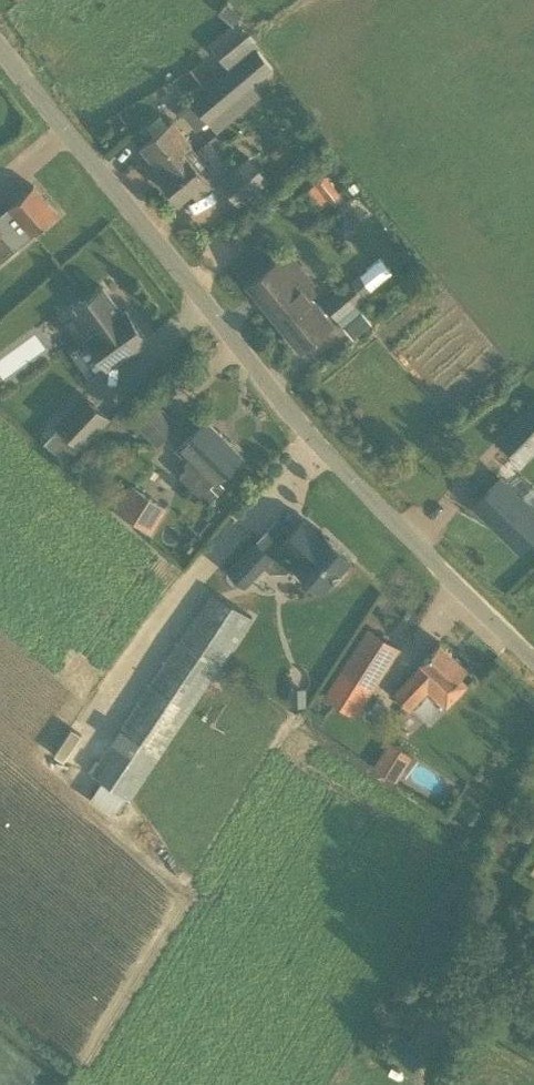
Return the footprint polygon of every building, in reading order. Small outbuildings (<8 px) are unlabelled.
[(228,69),(258,45),(238,21),(209,45),(228,69)] [(209,122),(274,68),(258,49),(193,103),(208,121),(209,122)] [(164,176),(190,156),(185,150),(191,145),(172,121),(141,147),(164,176)] [(196,195),(211,183),(190,156),(164,176),(161,178),(179,200),(192,189),(196,195)] [(242,207),(271,182),(250,158),(220,183),(242,207)] [(315,212),(341,193),(327,175),(302,193),(315,212)] [(31,234),(58,214),(34,186),(8,206),(31,234)] [(277,255),(265,241),(233,268),(301,351),(334,324),(306,291),(315,284),(285,248),(277,255)] [(338,319),(364,297),(350,280),(324,302),(338,319)] [(126,319),(103,286),(90,295),(77,305),(96,332),(87,339),(107,366),(147,337),(131,315),(126,319)] [(158,444),(178,423),(157,403),(137,424),(158,444)] [(68,408),(54,423),(81,449),(111,418),(96,404),(82,420),(68,408)] [(533,452),(533,404),(498,440),(522,464),(533,452)] [(176,450),(187,460),(185,462),(187,468),(180,475),(208,503),(224,486),(218,480),(243,455),(206,419),(176,450)] [(533,536),(533,515),(498,480),(474,504),(521,550),(533,536)] [(144,528),(159,503),(131,486),(116,511),(144,528)] [(327,541),(304,519),(281,544),(296,558),(292,563),(322,590),(331,579),(336,580),(343,573),(342,568),(351,558),(330,537),(327,541)] [(245,584),(272,555),(257,540),(230,569),(245,584)] [(132,800),(246,629),(204,603),(91,772),(132,800)] [(372,690),(399,648),(369,628),(342,670),(372,690)] [(447,706),(468,684),(459,676),(468,667),(440,641),(424,659),(425,661),(393,693),(410,710),(430,690),(447,706)] [(306,688),(291,689),(291,706),(306,705),(306,688)] [(400,779),(409,763),(386,749),(377,765),(400,779)]
